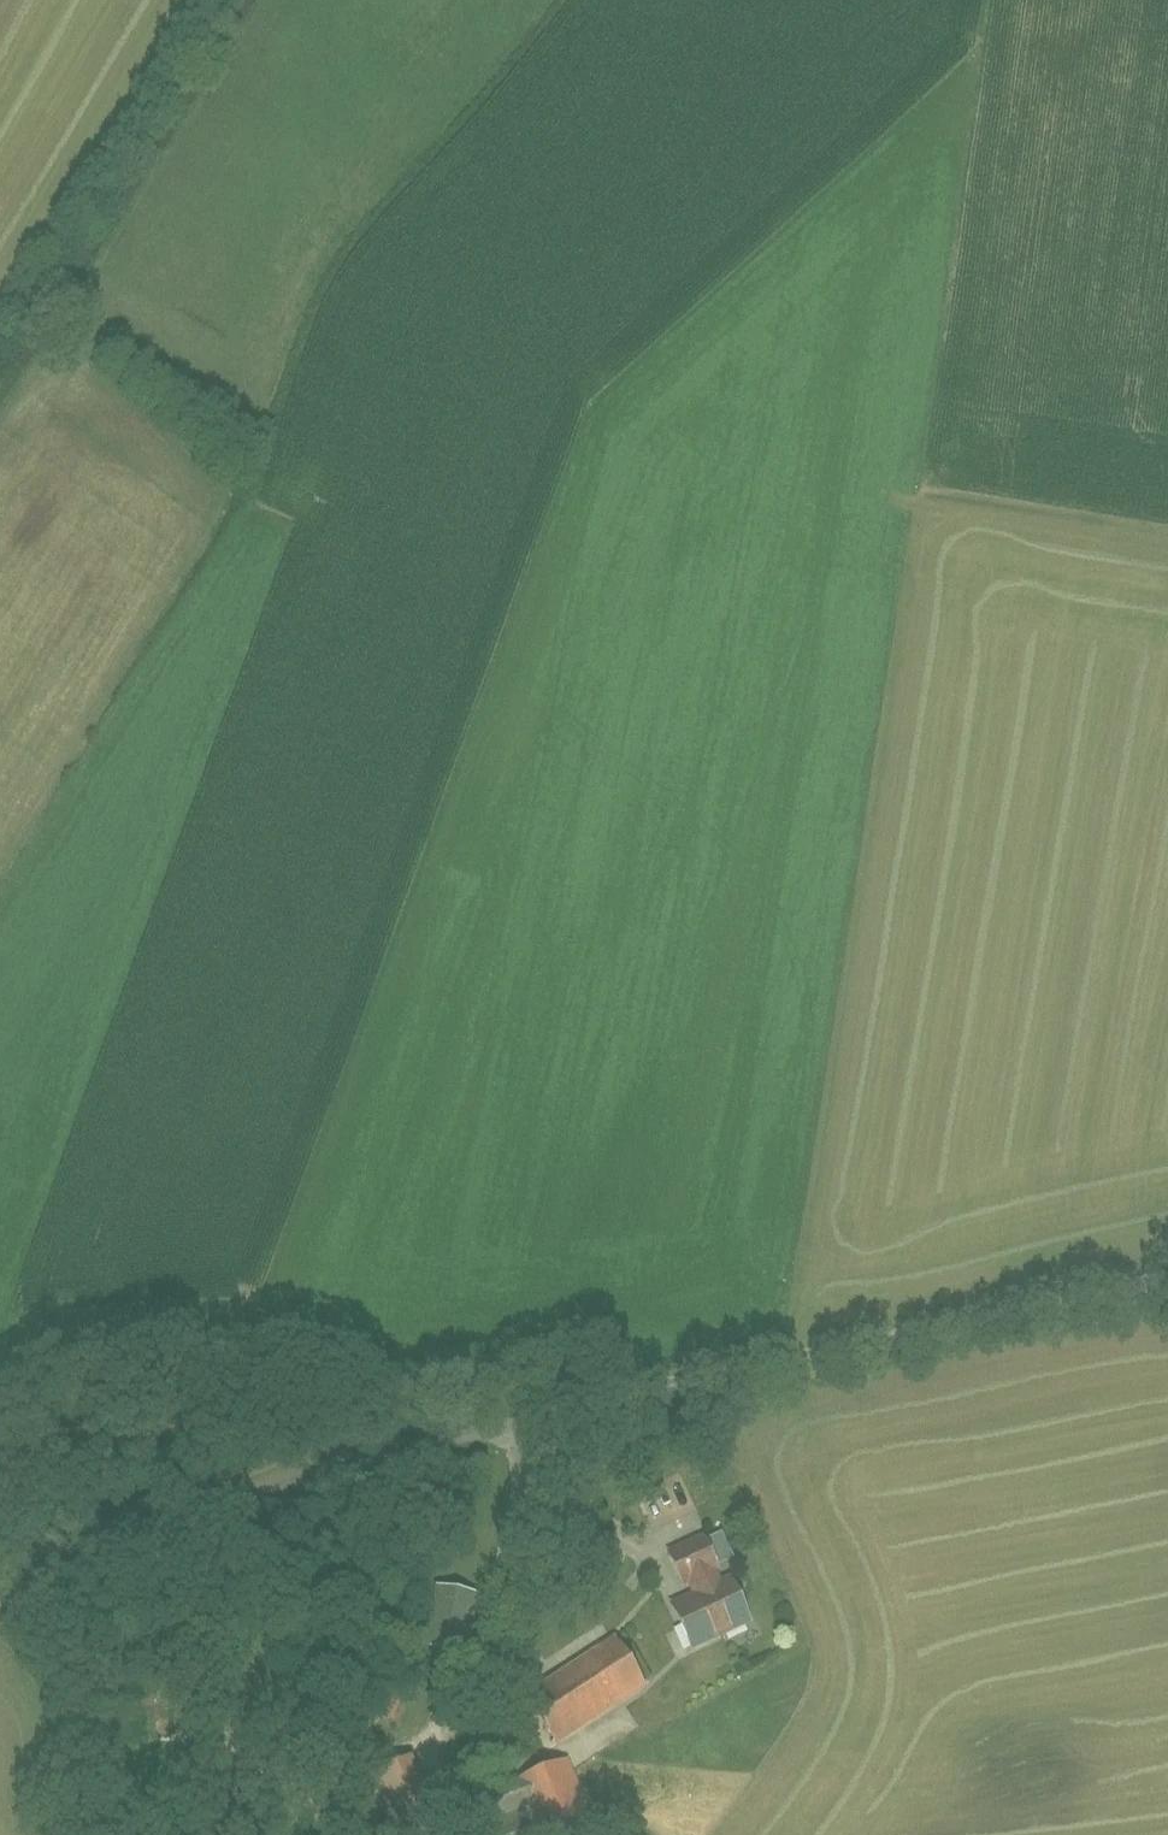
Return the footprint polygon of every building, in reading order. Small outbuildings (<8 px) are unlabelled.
[(687,1585),(693,1598),(672,1607),(692,1650),(748,1624),(729,1581),(719,1586),(713,1573),(716,1571),(702,1541),(669,1556),(683,1586),(687,1585)] [(479,1595),(433,1587),(421,1648),(467,1657),(479,1595)] [(615,1640),(526,1698),(557,1745),(646,1687),(615,1640)] [(433,1814),(410,1759),(374,1773),(397,1828),(433,1814)] [(593,1826),(568,1762),(460,1803),(473,1834),(513,1834),(534,1827),(537,1834),(569,1834),(593,1826)]
